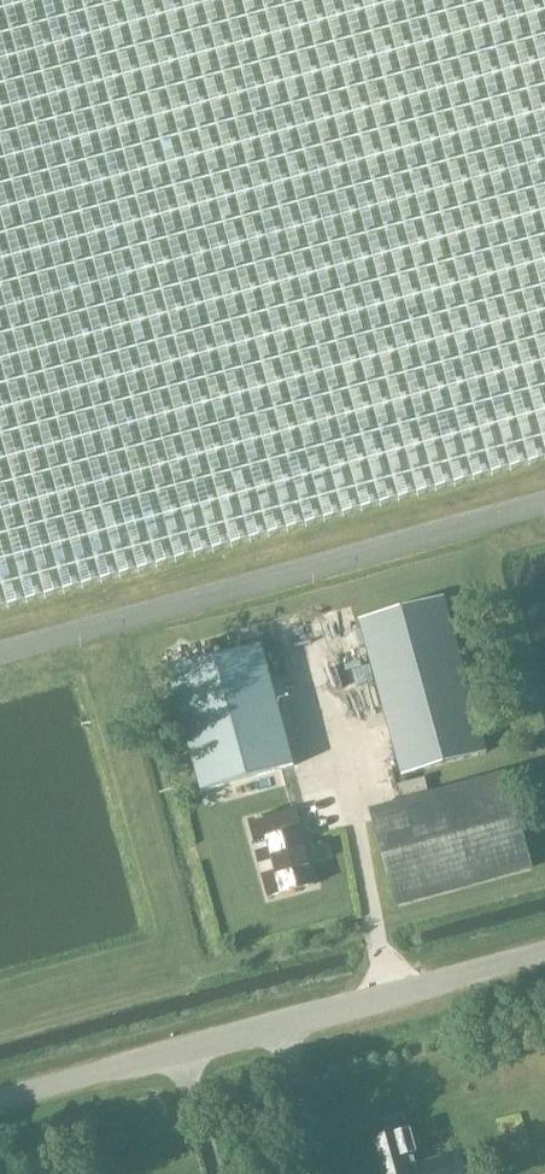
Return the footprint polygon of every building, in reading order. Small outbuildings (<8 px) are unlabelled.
[(173,562),(544,460),(544,0),(0,0),(0,609),(173,562)] [(442,602),(357,624),(398,780),(483,757),(442,602)] [(258,645),(164,670),(197,791),(290,767),(258,645)] [(252,781),(254,793),(287,788),(285,776),(252,781)] [(501,778),(371,812),(396,907),(526,872),(501,778)] [(255,819),(248,821),(254,842),(266,839),(281,893),(313,884),(298,829),(293,809),(263,817),(262,815),(255,817),(255,819)] [(318,864),(332,861),(328,841),(314,844),(318,864)] [(374,1139),(384,1173),(446,1173),(441,1158),(415,1166),(412,1155),(416,1153),(409,1129),(404,1131),(374,1139)]
